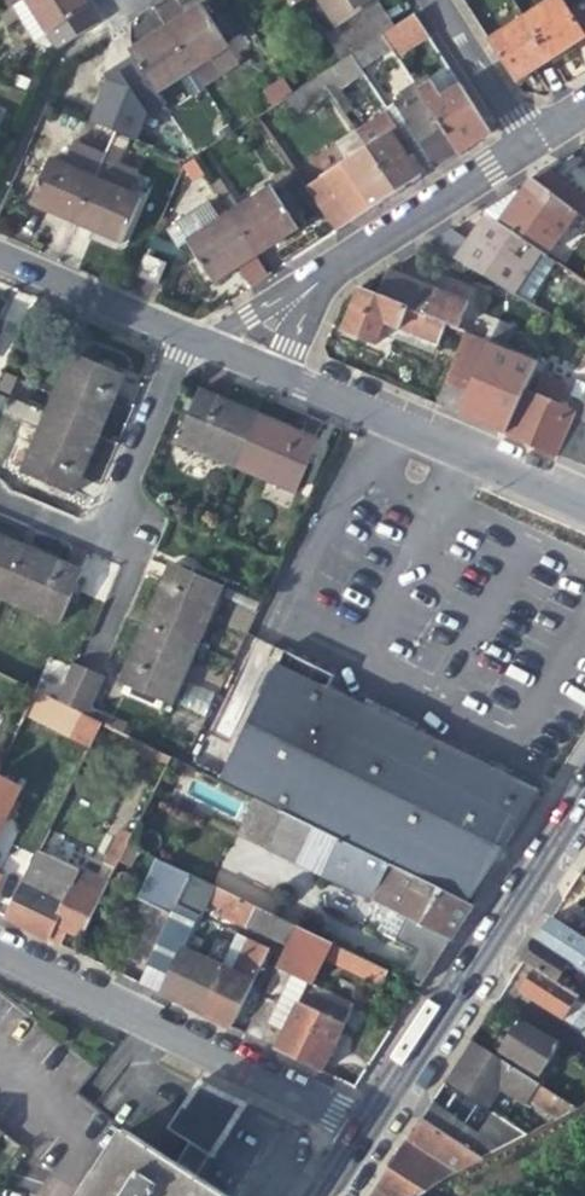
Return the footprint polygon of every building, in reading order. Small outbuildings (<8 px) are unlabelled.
[(25,0),(19,0),(12,5),(35,41),(47,34),(25,0)] [(47,34),(56,49),(99,22),(89,7),(85,0),(25,0),(47,34)] [(324,9),(318,0),(305,0),(314,15),(324,9)] [(378,0),(318,0),(324,9),(335,27),(378,0)] [(335,27),(325,33),(343,61),(352,55),(384,34),(396,27),(378,0),(335,27)] [(522,18),(549,60),(568,48),(584,37),(584,36),(568,10),(562,0),(551,0),(522,18)] [(568,10),(584,36),(584,0),(583,0),(568,10)] [(183,16),(165,28),(193,70),(204,87),(238,64),(200,5),(183,16)] [(522,18),(487,41),(513,82),(534,69),(549,60),(522,18)] [(405,21),(396,27),(384,34),(393,48),(394,49),(415,36),(405,21)] [(158,92),(174,82),(193,70),(165,28),(148,39),(131,50),(158,92)] [(361,68),(393,48),(384,34),(352,55),(361,68)] [(321,75),(333,94),(341,88),(364,73),(361,68),(352,55),(343,61),(321,75)] [(204,87),(193,70),(174,82),(185,99),(204,87)] [(298,116),(333,94),(321,75),(292,93),(286,97),(298,116)] [(419,88),(422,92),(460,151),(475,141),(491,132),(461,85),(442,97),(431,80),(419,88)] [(292,93),(286,82),(263,96),(270,107),(286,97),(292,93)] [(341,88),(333,94),(345,113),(354,108),(341,88)] [(390,115),(428,172),(445,161),(460,151),(422,92),(405,103),(402,97),(386,108),(390,115)] [(428,172),(390,115),(383,120),(371,127),(380,141),(392,133),(420,177),(428,172)] [(353,126),(358,134),(396,192),(409,184),(420,177),(392,133),(380,141),(371,127),(365,118),(353,126)] [(307,188),(335,232),(367,211),(396,192),(358,134),(325,155),(334,170),(307,188)] [(51,212),(76,223),(103,160),(70,147),(63,164),(50,158),(31,203),(51,212)] [(204,173),(193,157),(181,165),(192,181),(204,173)] [(140,176),(103,160),(76,223),(98,232),(121,242),(141,197),(133,193),(140,176)] [(547,168),(531,178),(577,213),(584,219),(584,195),(547,168)] [(546,256),(577,213),(531,178),(508,193),(479,211),(486,216),(542,253),(546,256)] [(213,188),(219,196),(256,255),(278,241),(298,228),(271,185),(239,206),(224,182),(213,188)] [(238,267),(256,255),(219,196),(177,223),(215,281),(238,267)] [(486,216),(474,232),(456,258),(512,292),(515,294),(542,253),(486,216)] [(447,253),(456,258),(474,232),(466,227),(458,237),(447,253)] [(559,264),(546,256),(542,253),(515,294),(533,305),(559,264)] [(139,277),(155,284),(164,263),(148,256),(139,277)] [(381,284),(377,294),(447,324),(459,329),(469,303),(387,269),(381,284)] [(439,345),(447,324),(377,294),(360,287),(352,308),(343,330),(378,344),(382,333),(386,323),(439,345)] [(516,325),(554,345),(564,323),(533,305),(515,294),(512,292),(498,318),(516,325)] [(506,348),(516,325),(498,318),(494,326),(470,315),(463,331),(466,332),(489,342),(506,348)] [(435,354),(439,345),(386,323),(382,333),(412,345),(435,354)] [(466,332),(436,404),(459,414),(489,342),(466,332)] [(489,342),(459,414),(481,423),(507,434),(525,391),(537,361),(506,348),(489,342)] [(71,354),(45,413),(98,436),(108,413),(124,376),(71,354)] [(177,442),(235,467),(258,414),(235,405),(200,389),(177,442)] [(525,391),(507,434),(534,445),(558,455),(576,412),(525,391)] [(558,455),(575,462),(584,466),(584,392),(576,412),(558,455)] [(85,465),(98,436),(45,413),(20,472),(72,494),(85,465)] [(293,430),(258,414),(235,467),(296,493),(319,441),(293,430)] [(21,547),(0,537),(0,594),(21,547)] [(21,547),(0,594),(0,597),(58,623),(80,573),(54,561),(21,547)] [(156,595),(143,623),(196,646),(222,587),(169,564),(156,595)] [(171,705),(196,646),(143,623),(134,646),(118,682),(123,684),(166,703),(171,705)] [(284,652),(219,780),(340,840),(466,902),(502,846),(536,794),(327,689),(333,676),(317,668),(284,652)] [(99,676),(71,663),(54,699),(56,700),(82,713),(99,676)] [(166,703),(123,684),(119,691),(163,711),(166,703)] [(24,716),(44,726),(56,700),(54,699),(36,691),(24,716)] [(82,713),(56,700),(44,726),(90,747),(102,722),(82,713)] [(128,750),(166,769),(172,757),(134,738),(128,750)] [(182,807),(322,875),(340,840),(219,780),(184,763),(172,757),(166,769),(132,837),(128,844),(149,854),(153,855),(182,807)] [(5,817),(12,820),(20,804),(13,801),(21,785),(0,775),(0,828),(5,817)] [(117,868),(128,844),(132,837),(122,831),(106,862),(117,868)] [(340,840),(322,875),(407,917),(397,939),(417,948),(438,959),(443,952),(473,905),(466,902),(340,840)] [(39,851),(5,920),(30,932),(49,941),(55,927),(67,933),(80,940),(92,917),(104,893),(86,884),(90,876),(39,851)] [(177,904),(191,874),(158,858),(138,899),(128,919),(162,935),(170,917),(177,904)] [(199,858),(191,874),(280,917),(298,926),(313,895),(300,895),(297,903),(267,887),(263,890),(199,858)] [(262,933),(271,937),(280,917),(191,874),(177,904),(200,915),(203,917),(209,904),(223,910),(220,917),(239,926),(242,923),(262,933)] [(335,906),(313,895),(298,926),(299,926),(320,936),(335,906)] [(168,982),(161,996),(176,1003),(203,1016),(225,969),(226,967),(203,955),(185,946),(192,931),(193,928),(200,915),(177,904),(170,917),(162,935),(149,962),(145,971),(168,982)] [(345,911),(335,906),(320,936),(352,952),(357,943),(335,932),(345,911)] [(203,917),(200,915),(193,928),(192,931),(211,940),(218,924),(203,917)] [(570,981),(563,976),(571,964),(584,973),(584,939),(551,916),(532,944),(520,961),(523,963),(534,970),(565,989),(570,981)] [(298,926),(280,917),(271,937),(289,946),(299,926),(298,926)] [(388,969),(352,952),(320,936),(299,926),(289,946),(245,1036),(281,1053),(321,1071),(329,1055),(342,1061),(350,1046),(337,1040),(349,1011),(310,992),(313,985),(326,958),(367,979),(381,986),(388,969)] [(61,947),(67,933),(55,927),(49,941),(61,947)] [(403,977),(421,985),(438,959),(417,948),(403,977)] [(240,976),(225,969),(203,1016),(217,1023),(229,1028),(258,969),(247,964),(240,976)] [(565,989),(534,970),(529,979),(521,993),(584,1034),(584,1002),(565,989)] [(570,981),(565,989),(584,1002),(584,990),(570,981)] [(353,1004),(313,985),(310,992),(349,1011),(353,1004)] [(509,1037),(497,1057),(538,1083),(560,1043),(519,1021),(509,1037)] [(578,1108),(538,1083),(497,1057),(472,1041),(457,1066),(448,1082),(490,1109),(503,1089),(526,1104),(529,1101),(558,1119),(578,1108)] [(127,1131),(86,1195),(227,1195),(197,1177),(210,1156),(213,1158),(248,1104),(200,1081),(169,1129),(189,1142),(176,1163),(127,1131)] [(422,1119),(405,1145),(372,1195),(421,1195),(442,1183),(484,1158),(502,1148),(523,1136),(528,1134),(510,1122),(496,1113),(480,1136),(431,1104),(422,1119)]
